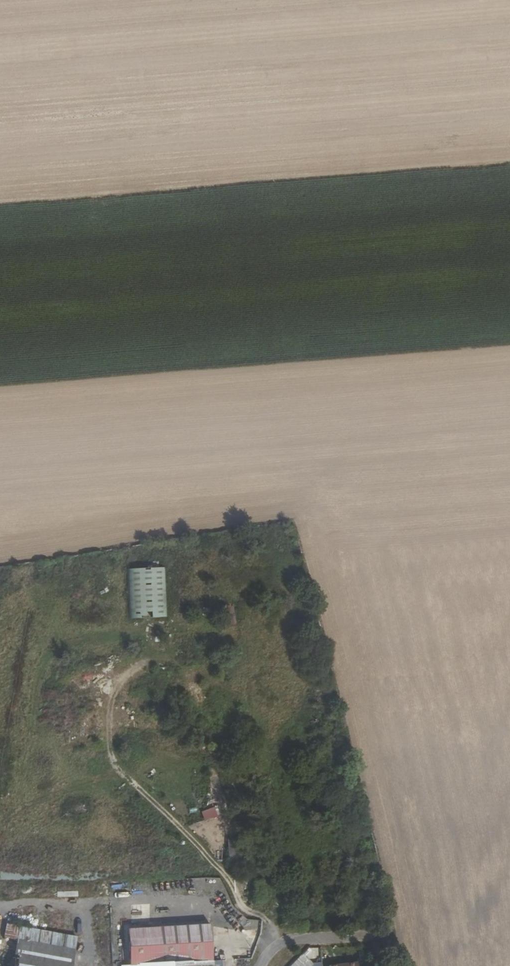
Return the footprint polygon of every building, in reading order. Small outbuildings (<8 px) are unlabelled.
[(129,618),(167,616),(165,566),(127,567),(129,618)] [(202,810),(204,819),(217,816),(215,807),(202,810)] [(119,965),(185,965),(210,964),(207,921),(124,927),(127,963),(119,963),(119,965)] [(70,938),(11,927),(4,965),(67,965),(70,938)]
